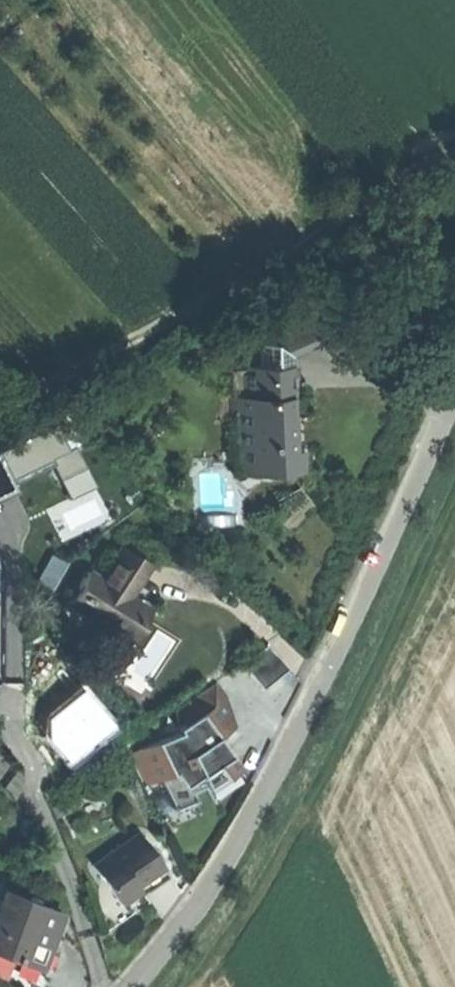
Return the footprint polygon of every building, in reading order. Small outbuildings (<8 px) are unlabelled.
[(316,315),(300,322),(311,349),(327,342),(316,315)] [(263,343),(264,367),(296,365),(296,355),(311,349),(300,322),(271,334),(275,342),(263,343)] [(246,473),(296,471),(294,427),(293,396),(297,396),(296,365),(264,367),(246,367),(248,398),(243,398),(246,473)] [(65,474),(87,463),(77,442),(69,447),(54,419),(0,446),(0,481),(55,454),(65,474)] [(87,463),(65,474),(74,493),(97,482),(87,463)] [(86,612),(132,640),(150,612),(128,599),(138,582),(149,565),(124,549),(103,583),(90,575),(77,595),(91,603),(86,612)] [(53,585),(66,558),(51,550),(38,577),(53,585)] [(242,666),(264,692),(289,670),(270,647),(242,666)] [(225,699),(215,686),(172,716),(184,726),(178,731),(180,734),(140,753),(154,783),(160,781),(174,812),(195,802),(191,792),(204,786),(206,790),(223,778),(237,768),(216,738),(232,726),(218,704),(225,699)] [(139,836),(94,869),(121,905),(139,891),(136,887),(161,868),(139,836)] [(170,879),(161,868),(136,887),(139,891),(144,898),(156,889),(170,879)] [(39,967),(45,952),(51,935),(47,933),(55,915),(4,894),(0,903),(0,951),(39,967)]
